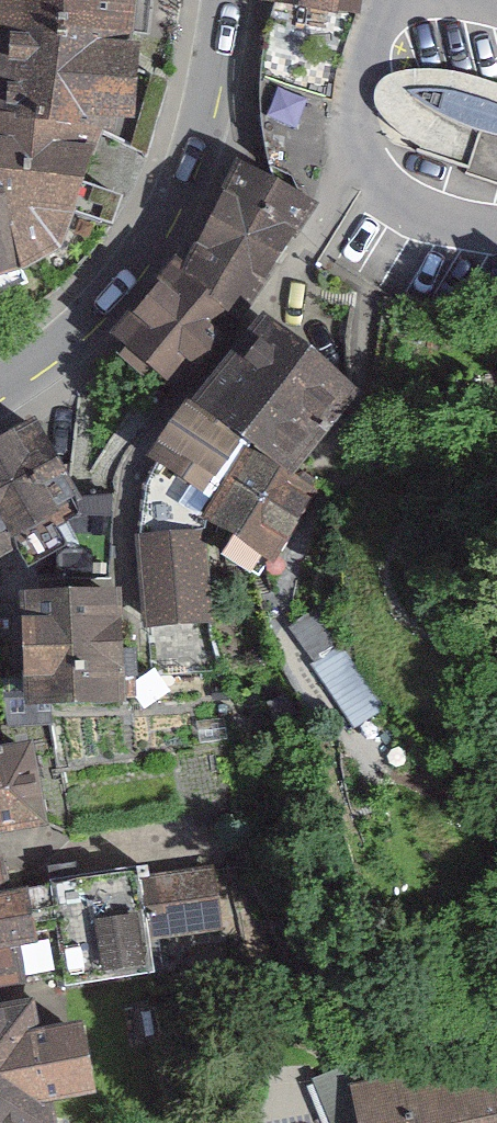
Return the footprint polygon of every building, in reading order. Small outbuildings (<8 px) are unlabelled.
[(6,27),(127,33),(130,0),(6,0),(6,27)] [(262,4),(345,12),(361,18),(363,0),(263,0),(262,4)] [(345,12),(262,4),(255,78),(287,82),(285,102),(260,100),(268,155),(326,203),(345,12)] [(6,27),(0,91),(0,118),(76,122),(95,131),(147,156),(167,86),(125,61),(127,33),(6,27)] [(437,69),(428,72),(397,82),(391,106),(415,140),(468,162),(490,181),(496,183),(496,80),(496,79),(471,75),(437,69)] [(0,118),(0,173),(3,173),(19,267),(58,244),(69,212),(110,228),(121,199),(77,186),(95,131),(76,122),(0,118)] [(239,168),(186,275),(238,317),(312,203),(239,168)] [(19,267),(3,173),(0,173),(0,276),(19,267)] [(179,384),(238,317),(186,275),(178,269),(122,338),(179,384)] [(372,377),(274,309),(214,397),(312,464),(372,377)] [(257,430),(200,388),(155,448),(164,455),(211,491),(257,430)] [(0,441),(0,503),(36,566),(67,549),(47,515),(80,496),(37,420),(0,441)] [(317,484),(254,444),(207,517),(270,556),(317,484)] [(211,491),(164,455),(149,487),(148,530),(197,526),(203,503),(211,491)] [(36,566),(0,503),(0,585),(36,566)] [(148,530),(142,530),(149,622),(212,617),(204,526),(197,526),(148,530)] [(122,581),(41,572),(44,598),(18,600),(24,665),(56,662),(59,689),(17,693),(20,723),(133,695),(122,581)] [(385,705),(315,606),(290,623),(359,723),(385,705)] [(47,819),(32,733),(0,739),(0,827),(47,819)] [(0,845),(0,978),(39,969),(20,880),(10,843),(0,845)] [(139,860),(20,880),(39,969),(66,964),(69,981),(160,964),(156,940),(215,930),(207,883),(145,894),(139,860)] [(0,996),(0,1122),(46,1122),(57,1121),(51,1090),(99,1080),(84,1007),(40,1016),(35,989),(0,996)] [(355,1092),(362,1122),(496,1122),(496,1105),(492,1106),(488,1091),(459,1097),(453,1071),(355,1092)]
